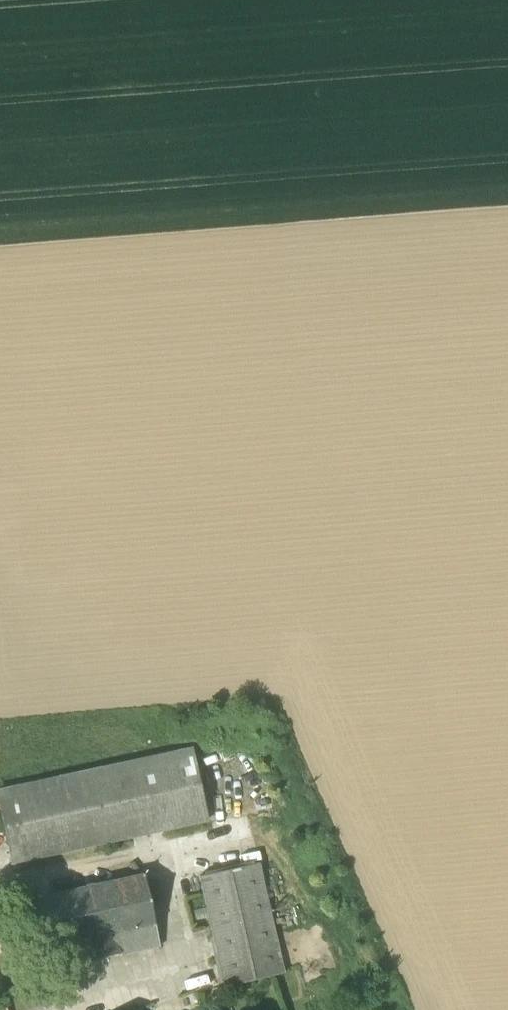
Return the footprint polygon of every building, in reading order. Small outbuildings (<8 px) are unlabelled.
[(11,863),(207,820),(192,748),(0,790),(0,812),(11,863)] [(199,876),(224,987),(284,973),(259,862),(199,876)] [(160,944),(156,925),(144,874),(21,900),(32,952),(51,947),(56,967),(93,958),(93,959),(121,953),(121,952),(160,944)]
